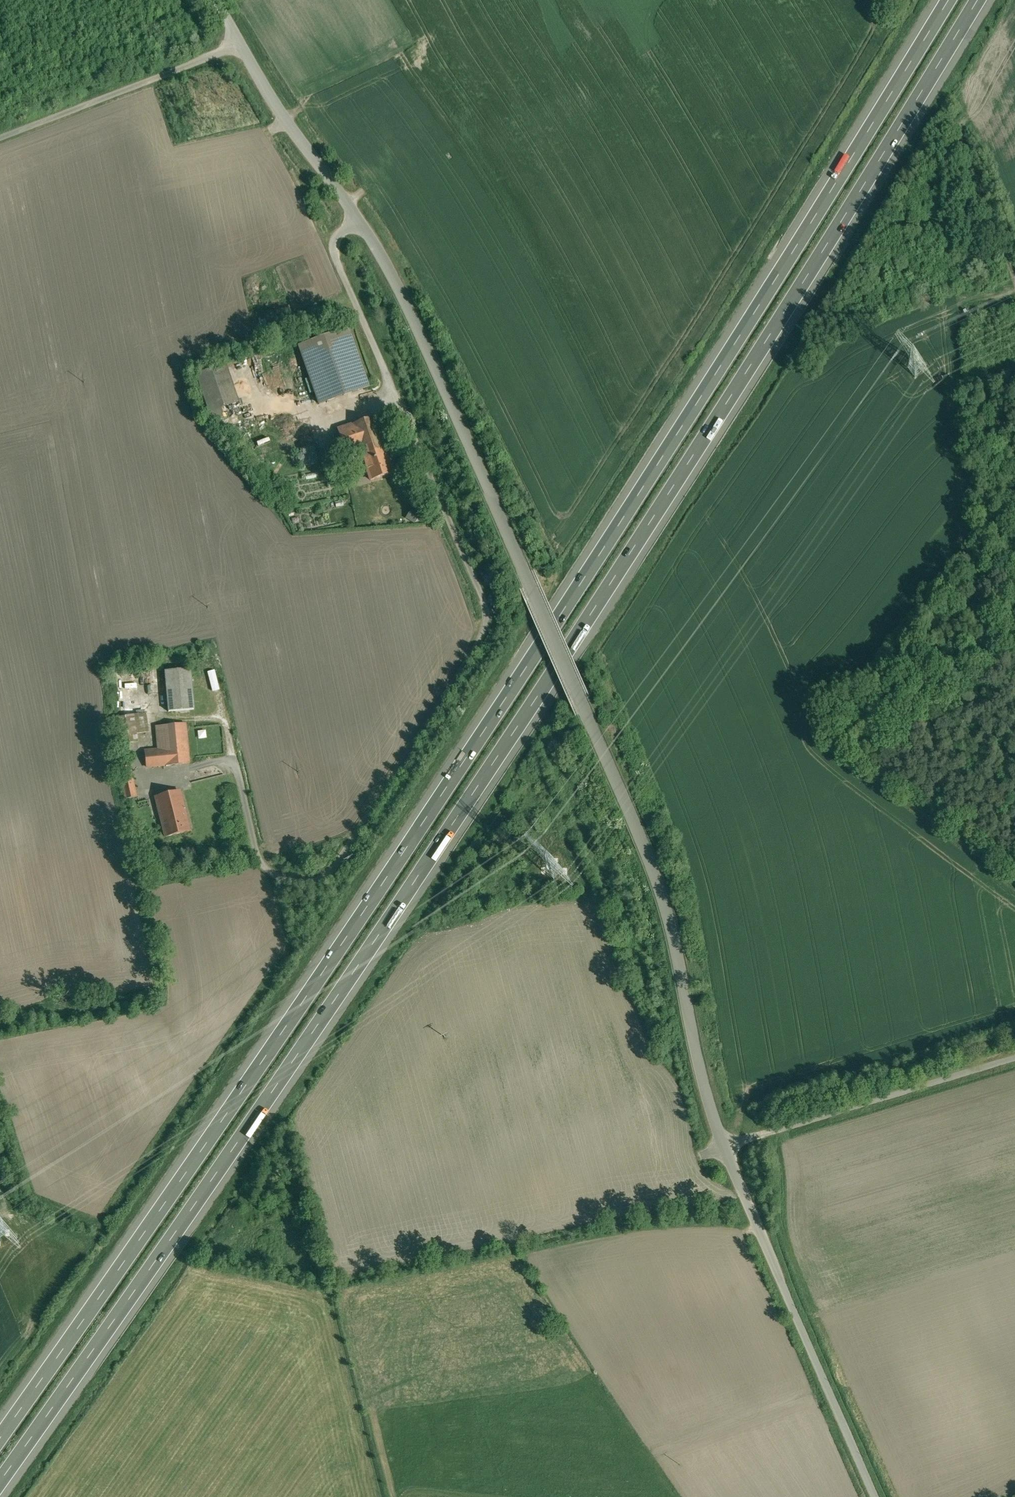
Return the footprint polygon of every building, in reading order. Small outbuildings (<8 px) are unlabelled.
[(350,347),(306,362),(310,376),(288,383),(292,397),(315,389),(320,405),(365,390),(354,359),(350,347)] [(276,349),(243,360),(249,381),(276,372),(273,364),(280,362),(276,349)] [(194,372),(208,421),(221,417),(218,408),(236,403),(224,363),(194,372)] [(374,417),(337,429),(345,454),(360,449),(382,442),(374,417)] [(382,442),(360,449),(370,480),(394,473),(391,463),(389,464),(382,442)] [(336,446),(311,451),(314,463),(339,457),(336,446)] [(415,523),(420,511),(410,507),(405,518),(415,523)] [(190,669),(165,671),(168,712),(194,709),(190,669)] [(145,713),(114,718),(119,744),(129,743),(137,742),(136,734),(148,732),(145,713)] [(185,724),(156,727),(158,750),(145,751),(146,767),(189,763),(185,724)] [(129,743),(119,744),(122,764),(129,762),(132,762),(129,743)] [(122,764),(119,764),(126,799),(136,797),(129,762),(122,764)] [(180,791),(155,797),(165,837),(190,831),(180,791)]
